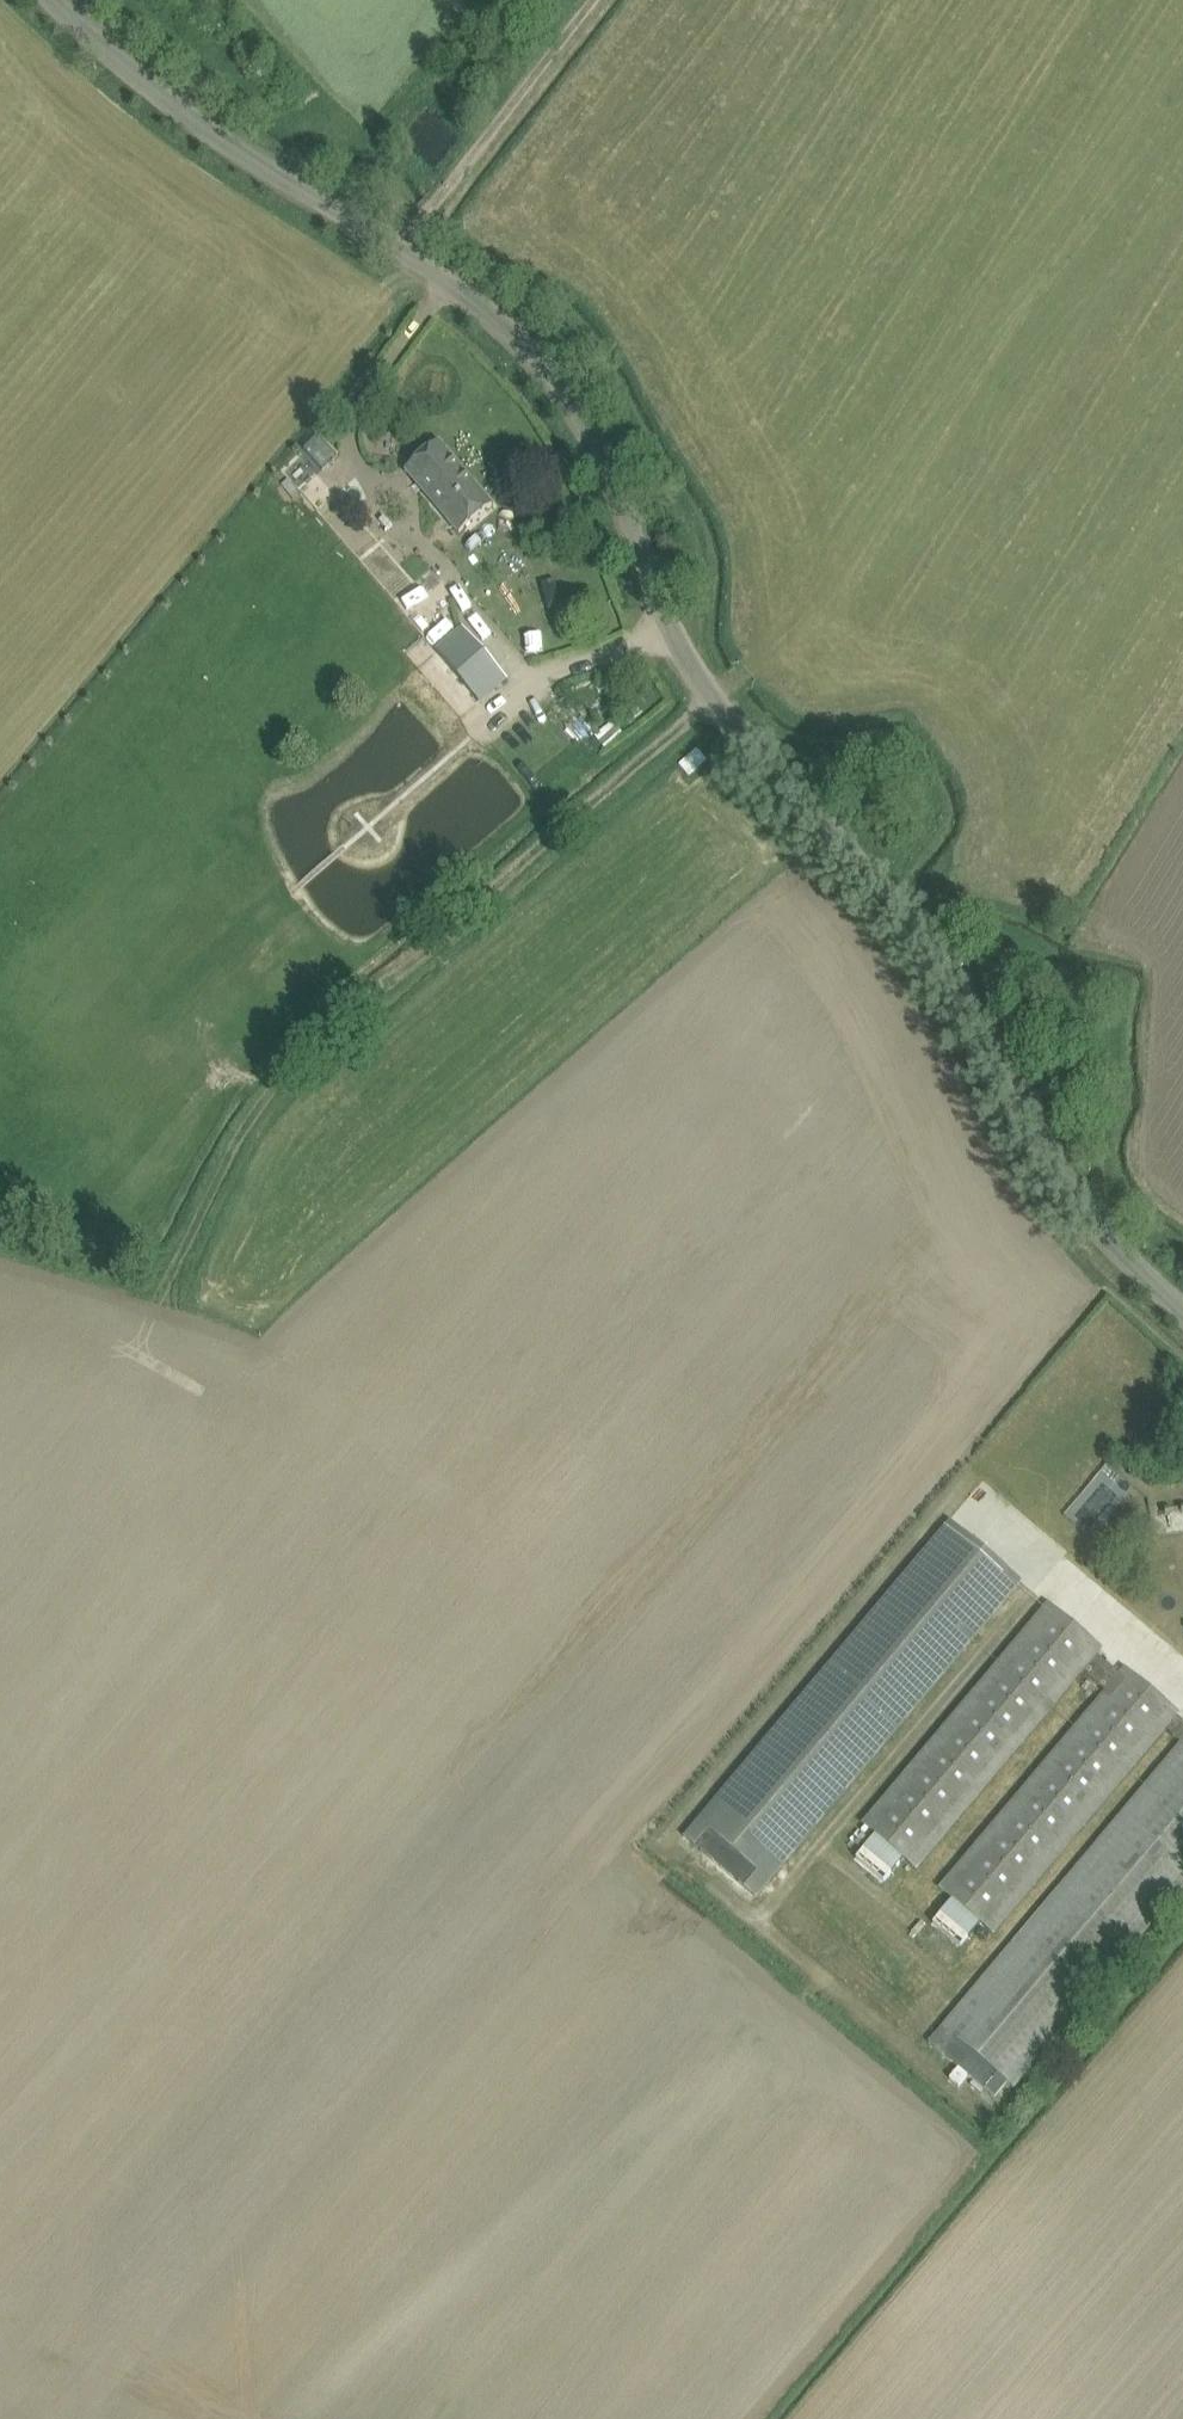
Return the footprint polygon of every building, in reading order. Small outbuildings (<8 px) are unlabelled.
[(406,470),(444,515),(460,533),(492,506),(439,442),(406,470)] [(462,628),(401,681),(445,734),(506,680),(462,628)] [(684,1836),(756,1897),(1022,1581),(950,1521),(684,1836)] [(1178,1713),(1125,1669),(1121,1674),(1097,1654),(1101,1649),(1048,1604),(864,1823),(917,1868),(1083,1671),(1107,1690),(941,1888),(994,1933),(1166,1728),(1182,1742),(1010,1946),(930,2042),(959,2067),(967,2074),(969,2075),(995,2097),(1008,2082),(1015,2087),(1082,2007),(1182,1887),(1182,1720),(1177,1715),(1178,1713)] [(959,2067),(950,2078),(959,2087),(969,2075),(967,2074),(959,2067)]
